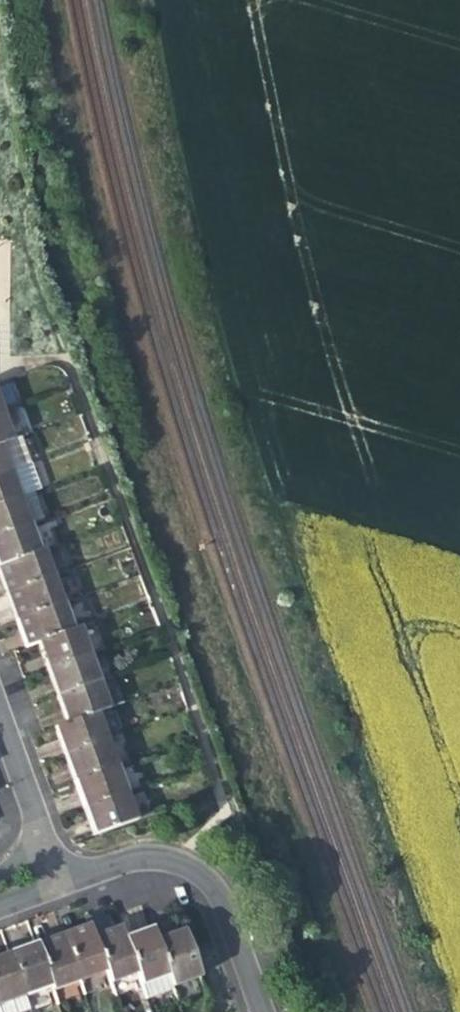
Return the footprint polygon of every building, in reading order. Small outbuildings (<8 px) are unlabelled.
[(15,413),(7,388),(0,390),(0,418),(15,413)] [(17,442),(24,439),(16,416),(0,422),(0,448),(17,442)] [(26,469),(17,442),(0,448),(0,479),(22,471),(26,469)] [(0,479),(0,508),(16,502),(31,497),(37,494),(29,473),(23,475),(22,471),(0,479)] [(17,505),(32,500),(31,497),(16,502),(17,505)] [(16,502),(0,508),(0,537),(25,528),(41,522),(33,499),(32,500),(17,505),(16,502)] [(25,528),(0,537),(0,569),(35,557),(25,528)] [(47,553),(39,555),(49,581),(56,578),(47,553)] [(35,557),(0,569),(0,589),(3,598),(49,581),(39,555),(35,557)] [(59,609),(49,581),(3,598),(9,613),(13,626),(59,609)] [(68,635),(59,609),(13,626),(18,639),(23,652),(34,648),(68,635)] [(74,633),(68,635),(34,648),(38,661),(43,675),(84,659),(74,633)] [(94,687),(84,659),(43,675),(48,688),(53,701),(94,687)] [(103,714),(94,687),(53,701),(57,714),(62,729),(97,716),(103,714)] [(106,742),(97,716),(62,729),(53,733),(57,746),(61,758),(106,742)] [(116,769),(106,742),(61,758),(66,771),(71,786),(116,769)] [(125,795),(116,769),(71,786),(75,796),(80,811),(125,795)] [(135,822),(125,795),(80,811),(85,825),(90,838),(135,822)] [(72,987),(98,977),(85,943),(81,931),(70,935),(55,941),(72,987)] [(100,983),(128,973),(118,945),(113,933),(97,938),(85,943),(98,977),(100,983)] [(155,977),(159,976),(148,947),(144,935),(129,941),(118,945),(128,973),(139,1004),(161,995),(155,977)] [(164,941),(148,947),(159,976),(163,989),(190,979),(174,937),(164,941)] [(45,996),(72,987),(55,941),(46,944),(28,951),(43,991),(45,996)] [(17,1001),(21,1011),(38,1011),(46,1009),(42,999),(40,992),(43,991),(28,951),(15,955),(2,960),(17,1001)] [(17,1001),(2,960),(0,961),(0,1011),(21,1011),(17,1001)]
